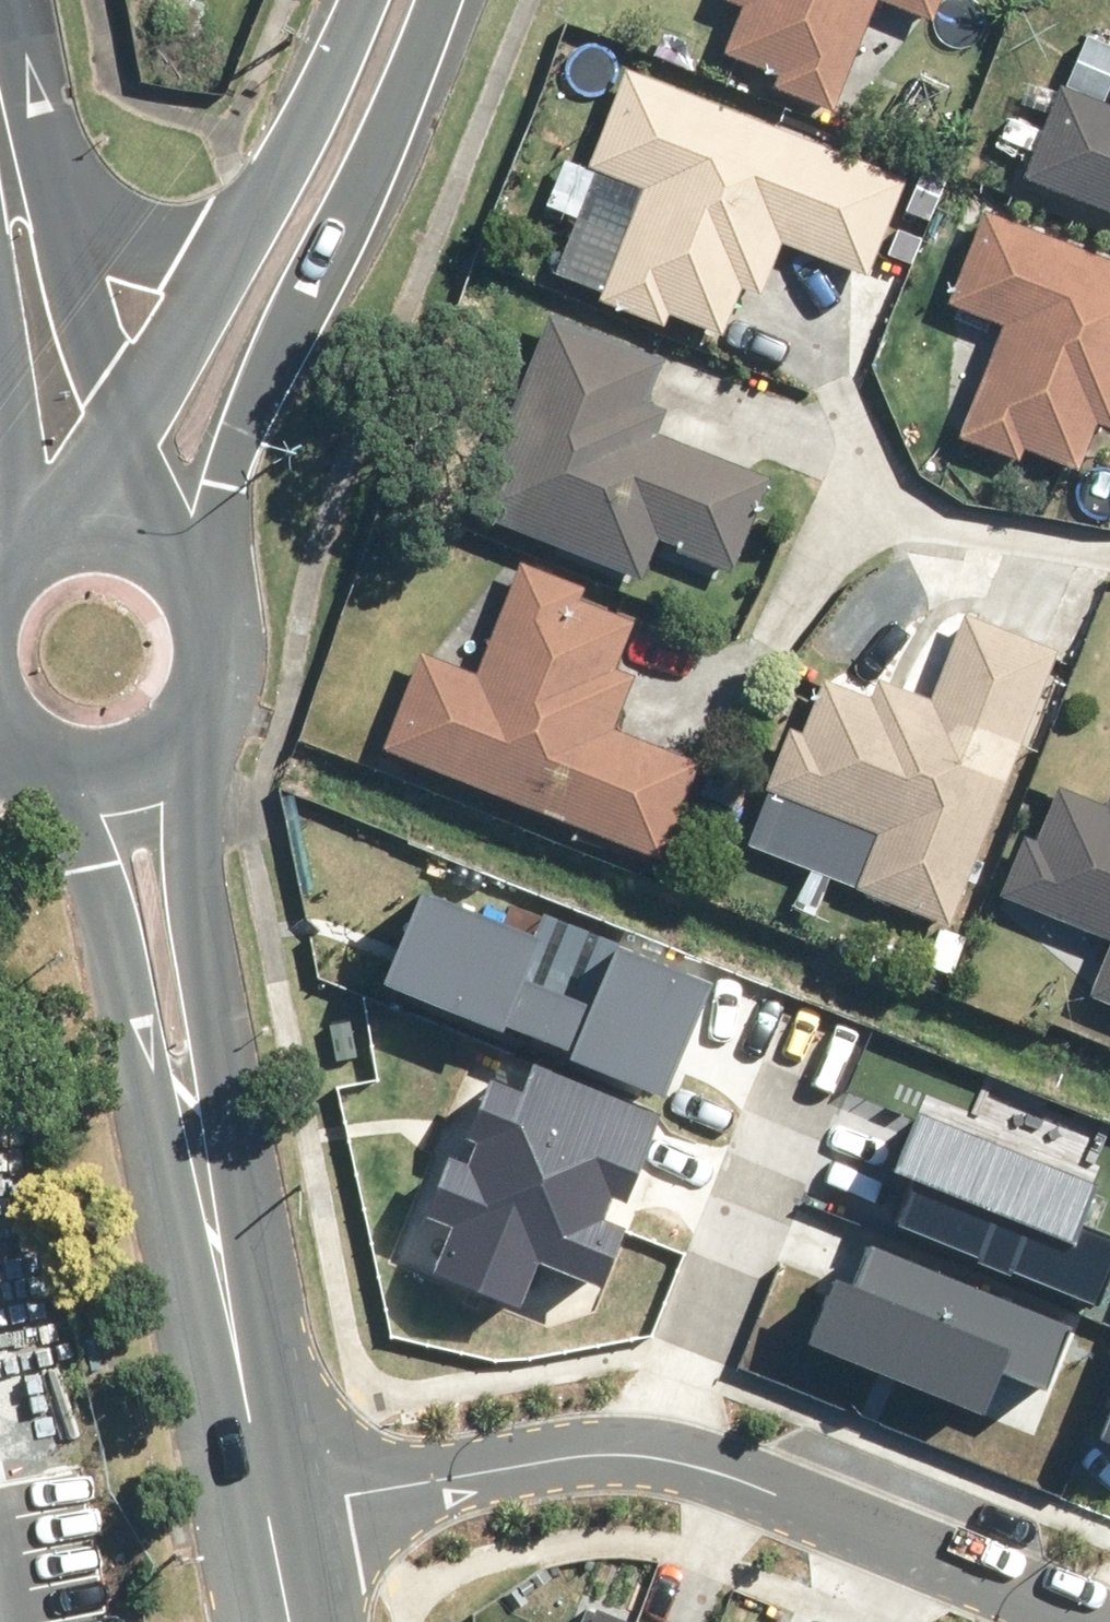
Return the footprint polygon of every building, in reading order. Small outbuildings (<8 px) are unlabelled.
[(725,3),(742,10),(725,54),(783,77),(779,89),(836,112),(867,33),(911,50),(925,15),(938,20),(945,0),(727,0),(725,3)] [(912,177),(628,67),(590,163),(599,167),(557,274),(607,293),(603,303),(671,329),(676,316),(725,335),(744,286),(765,294),(786,240),(875,275),(912,177)] [(1028,177),(1109,211),(1109,100),(1067,82),(1028,177)] [(991,212),(955,305),(1008,325),(964,439),(1020,461),(1026,447),(1082,469),(1101,418),(1109,421),(1109,258),(991,212)] [(549,315),(475,516),(642,577),(654,544),(735,574),(770,479),(658,439),(673,398),(654,391),(666,358),(549,315)] [(423,654),(387,750),(670,854),(703,766),(613,733),(639,665),(627,661),(642,619),(580,597),(585,584),(523,561),(481,675),(423,654)] [(790,730),(767,785),(881,832),(858,888),(954,927),(1065,655),(967,615),(932,699),(878,677),(870,696),(825,677),(802,734),(790,730)] [(1002,897),(1109,942),(1109,802),(1106,811),(1058,791),(1037,842),(1027,837),(1002,897)] [(424,879),(388,970),(664,1082),(709,972),(617,935),(594,992),(526,964),(541,927),(424,879)] [(1090,995),(1109,1004),(1109,947),(1090,995)] [(479,1157),(446,1144),(425,1197),(459,1210),(439,1261),(526,1295),(546,1244),(613,1270),(634,1217),(567,1191),(576,1167),(628,1187),(660,1107),(608,1086),(609,1085),(521,1051),(507,1087),(481,1076),(464,1122),(489,1132),(479,1157)] [(1085,1213),(1100,1175),(917,1104),(895,1160),(916,1168),(899,1211),(1098,1290),(1109,1261),(1109,1223),(1085,1213)] [(875,1235),(858,1278),(836,1268),(812,1325),(990,1402),(1008,1360),(1046,1374),(1070,1313),(875,1235)] [(650,1621),(592,1600),(584,1621),(649,1621),(650,1621)]
